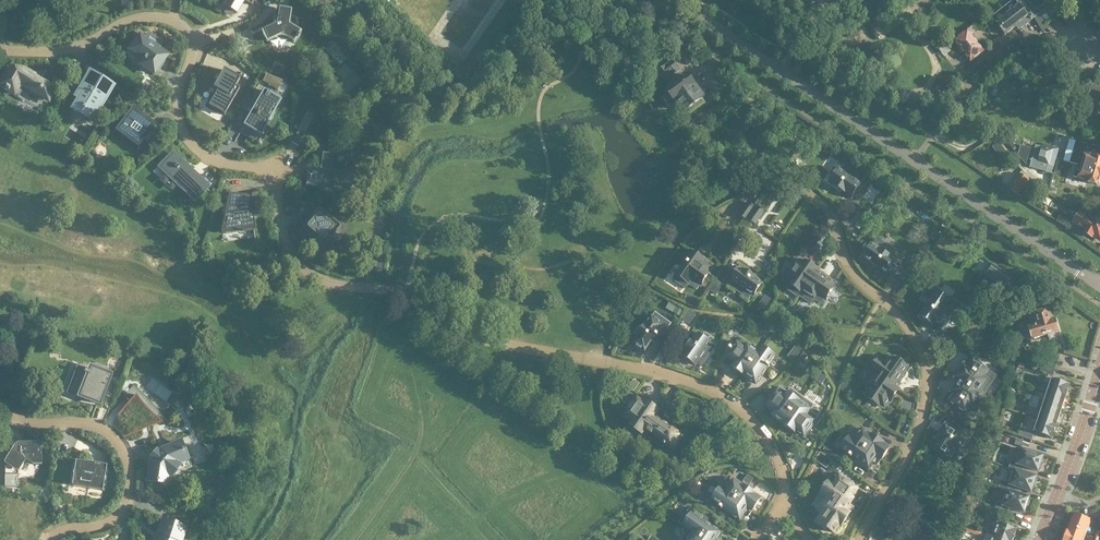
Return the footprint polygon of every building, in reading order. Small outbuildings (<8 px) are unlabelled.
[(254,0),(228,0),(225,6),(229,9),(237,13),(244,1),(251,5),(254,0)] [(1036,0),(1014,0),(991,18),(1005,35),(1016,26),(1019,29),(1039,14),(1036,10),(1041,7),(1036,0)] [(291,12),(278,9),(275,24),(262,30),(268,42),(281,36),(294,44),(296,40),(297,40),(299,36),(298,36),(300,32),(289,25),(291,12)] [(984,51),(968,30),(954,41),(970,62),(984,51)] [(1000,49),(1009,40),(1002,33),(993,43),(1000,49)] [(139,38),(131,50),(144,60),(144,61),(141,65),(154,74),(166,56),(157,50),(161,45),(148,35),(143,41),(139,38)] [(1015,55),(1024,55),(1027,52),(1021,44),(1022,44),(1017,38),(1006,47),(1011,52),(1012,51),(1015,55)] [(356,60),(337,41),(325,53),(343,71),(337,78),(347,88),(338,97),(348,107),(369,86),(353,70),(356,67),(353,63),(356,60)] [(1003,58),(1001,56),(999,52),(993,56),(995,59),(996,59),(998,62),(1003,58)] [(657,72),(664,81),(680,70),(673,60),(657,72)] [(239,80),(223,70),(212,88),(216,91),(207,106),(224,116),(238,90),(234,88),(239,80)] [(52,88),(22,71),(18,77),(8,71),(0,85),(0,86),(5,89),(5,90),(8,92),(9,91),(14,94),(20,85),(48,102),(51,91),(50,91),(50,89),(51,89),(52,88)] [(99,79),(90,73),(82,84),(85,86),(77,99),(85,104),(84,106),(83,105),(81,109),(82,109),(79,113),(93,122),(99,113),(95,110),(103,97),(106,99),(113,87),(103,81),(102,83),(98,81),(99,79)] [(666,93),(666,97),(669,101),(673,102),(674,101),(675,101),(677,100),(685,112),(705,98),(704,97),(706,96),(706,93),(703,89),(700,88),(699,89),(698,87),(689,75),(667,91),(668,92),(666,93)] [(1092,82),(1088,95),(1098,98),(1098,97),(1099,97),(1099,84),(1092,82)] [(263,90),(243,125),(251,129),(257,133),(263,123),(266,124),(268,121),(280,100),(263,90)] [(133,108),(117,130),(138,146),(154,124),(133,108)] [(1076,142),(1071,163),(1079,165),(1099,171),(1099,147),(1098,148),(1076,142)] [(1007,153),(999,143),(993,148),(1002,158),(1007,153)] [(1052,174),(1052,171),(1058,149),(1036,143),(1030,168),(1036,169),(1038,162),(1049,165),(1047,172),(1052,174)] [(1016,158),(1027,161),(1032,147),(1021,144),(1016,158)] [(194,200),(206,187),(197,178),(196,180),(180,165),(182,163),(172,154),(160,167),(194,200)] [(310,171),(305,185),(331,189),(338,172),(346,174),(347,174),(348,174),(349,173),(350,172),(351,172),(351,171),(356,159),(330,155),(324,170),(314,169),(313,169),(312,170),(311,171),(310,171)] [(833,175),(829,181),(832,184),(846,194),(846,193),(851,197),(853,196),(860,201),(867,190),(865,189),(869,183),(863,179),(863,178),(838,160),(829,173),(833,175)] [(1079,165),(1077,171),(1075,170),(1074,177),(1078,178),(1077,178),(1087,181),(1087,182),(1097,185),(1098,183),(1099,182),(1099,180),(1099,178),(1099,177),(1099,171),(1079,165)] [(1028,180),(1019,174),(1009,189),(1018,195),(1028,180)] [(250,198),(249,197),(248,197),(247,197),(228,195),(220,233),(220,234),(221,234),(221,235),(222,235),(255,230),(250,199),(250,198)] [(1054,211),(1058,204),(1044,195),(1042,199),(1046,202),(1044,205),(1054,211)] [(748,202),(739,216),(747,221),(756,207),(748,202)] [(342,222),(320,204),(302,225),(325,243),(342,222)] [(868,209),(858,222),(865,226),(874,213),(868,209)] [(1095,218),(1094,220),(1080,211),(1073,224),(1085,231),(1084,233),(1092,238),(1094,234),(1099,238),(1099,237),(1099,221),(1095,218)] [(1057,222),(1070,228),(1073,220),(1060,214),(1057,222)] [(877,238),(863,257),(890,276),(901,261),(894,255),(897,252),(877,238)] [(673,279),(686,288),(689,283),(697,289),(700,285),(709,273),(708,272),(712,267),(704,262),(705,260),(692,252),(673,279)] [(915,253),(907,264),(914,269),(922,258),(915,253)] [(799,297),(799,296),(817,271),(818,270),(805,261),(803,265),(795,260),(783,278),(790,283),(786,288),(799,297)] [(990,262),(980,276),(1005,294),(1015,280),(990,262)] [(730,286),(749,299),(752,294),(753,295),(762,283),(742,269),(740,271),(734,267),(727,277),(733,281),(730,286)] [(811,304),(814,299),(821,303),(824,299),(825,300),(833,287),(835,283),(817,271),(799,296),(811,304)] [(711,290),(717,293),(724,283),(718,280),(711,290)] [(944,330),(962,305),(935,286),(928,295),(935,301),(923,316),(935,325),(936,324),(944,330)] [(685,299),(695,303),(698,297),(687,293),(685,299)] [(765,308),(771,298),(765,295),(759,305),(765,308)] [(691,324),(697,314),(688,309),(682,319),(691,324)] [(1052,322),(1049,311),(1027,317),(1033,339),(1048,335),(1049,340),(1058,338),(1056,332),(1058,332),(1055,321),(1052,322)] [(652,317),(633,344),(645,353),(660,333),(663,335),(671,324),(655,312),(652,317)] [(733,322),(732,324),(741,330),(745,324),(733,322)] [(701,366),(715,346),(698,334),(683,356),(695,365),(696,363),(701,366)] [(732,367),(743,375),(759,352),(747,344),(745,348),(737,343),(727,358),(734,363),(732,367)] [(796,345),(787,356),(793,361),(802,350),(796,345)] [(762,348),(759,352),(743,375),(756,383),(775,356),(762,348)] [(800,358),(804,361),(808,356),(804,352),(800,358)] [(1044,360),(1057,364),(1059,358),(1052,356),(1045,354),(1044,360)] [(895,385),(908,367),(896,358),(895,359),(890,355),(886,362),(881,358),(872,370),(873,371),(873,370),(894,386),(895,385)] [(1055,368),(1057,364),(1044,360),(1043,361),(1042,366),(1055,370),(1055,368)] [(966,367),(962,372),(962,371),(956,378),(961,381),(983,397),(983,396),(991,385),(987,382),(993,375),(974,361),(969,369),(966,367)] [(1053,376),(1055,370),(1042,366),(1040,372),(1042,372),(1053,376)] [(77,371),(68,395),(99,405),(110,377),(89,370),(88,374),(77,371)] [(869,386),(864,393),(881,405),(881,404),(885,407),(890,400),(891,401),(900,389),(895,385),(894,386),(873,370),(873,371),(864,383),(869,386)] [(1016,374),(1014,380),(1021,382),(1023,376),(1016,374)] [(1047,392),(1065,399),(1070,385),(1052,379),(1047,378),(1045,382),(1050,384),(1047,392)] [(975,409),(979,412),(988,399),(983,396),(983,397),(961,381),(956,388),(957,388),(954,393),(957,396),(951,403),(970,416),(975,409)] [(160,451),(167,448),(165,445),(166,445),(158,425),(167,421),(133,384),(122,397),(129,403),(118,415),(115,421),(113,429),(115,429),(115,428),(117,430),(123,436),(123,437),(123,438),(139,432),(151,427),(160,451)] [(780,387),(767,407),(774,412),(771,416),(783,424),(803,397),(790,388),(788,392),(780,387)] [(1047,392),(1043,405),(1061,411),(1065,399),(1047,392)] [(803,397),(783,424),(795,432),(797,430),(804,436),(818,416),(810,411),(814,405),(803,397)] [(630,425),(642,434),(654,417),(658,411),(646,402),(645,404),(637,398),(625,415),(633,421),(630,425)] [(1039,418),(1057,425),(1061,411),(1043,405),(1039,418)] [(665,443),(672,448),(680,436),(654,417),(642,434),(662,448),(665,443)] [(1052,438),(1057,425),(1039,418),(1036,427),(1031,425),(1029,430),(1034,431),(1034,432),(1052,438)] [(963,458),(972,445),(968,442),(972,436),(954,423),(949,429),(945,426),(940,433),(941,434),(937,439),(940,441),(935,449),(953,462),(959,454),(963,458)] [(863,429),(854,441),(881,460),(890,448),(863,429)] [(1018,436),(1031,440),(1033,435),(1020,430),(1018,436)] [(850,437),(841,450),(868,469),(873,463),(877,466),(881,460),(854,441),(850,437)] [(1017,439),(1015,445),(1028,449),(1030,444),(1017,439)] [(976,447),(982,451),(986,446),(980,441),(976,447)] [(41,443),(23,443),(20,443),(19,443),(18,443),(17,443),(16,444),(15,445),(14,447),(13,447),(5,460),(5,461),(5,487),(17,487),(18,487),(18,486),(18,472),(18,471),(24,461),(25,461),(26,461),(27,461),(27,462),(31,464),(33,465),(35,465),(41,465),(41,464),(41,444),(41,443)] [(186,460),(180,444),(160,452),(151,464),(148,481),(165,483),(168,473),(173,474),(176,470),(174,465),(186,460)] [(840,453),(827,444),(822,450),(835,459),(840,453)] [(1010,469),(1022,473),(1024,467),(1038,471),(1038,470),(1040,470),(1043,464),(1040,463),(1043,457),(1017,448),(1013,462),(1012,462),(1009,469),(1010,469)] [(826,469),(832,461),(820,452),(814,460),(826,469)] [(106,466),(75,461),(71,486),(103,491),(106,466)] [(1003,490),(1015,494),(1017,487),(1031,492),(1033,486),(1035,486),(1037,480),(1035,479),(1036,478),(1022,473),(1010,469),(1006,483),(1002,482),(999,488),(1003,490)] [(857,489),(839,477),(834,485),(829,482),(821,494),(826,498),(849,514),(854,507),(849,504),(852,498),(851,497),(857,489)] [(733,480),(725,491),(753,511),(761,499),(733,480)] [(721,488),(712,501),(740,520),(744,514),(748,517),(753,511),(725,491),(721,488)] [(1015,494),(1003,490),(999,504),(998,503),(996,510),(1008,515),(1010,508),(1024,513),(1026,507),(1029,506),(1030,502),(1029,500),(1029,498),(1015,494)] [(849,514),(826,498),(818,509),(823,513),(817,521),(834,533),(840,525),(841,526),(849,514)] [(701,505),(707,509),(711,504),(704,499),(701,505)] [(679,523),(688,530),(703,539),(717,539),(715,539),(720,533),(705,523),(710,516),(706,513),(703,517),(690,508),(679,523)] [(1072,520),(1070,526),(1086,532),(1090,520),(1084,517),(1082,516),(1081,516),(1075,514),(1074,515),(1073,516),(1071,519),(1072,520)] [(162,522),(159,533),(167,535),(165,539),(181,539),(184,528),(162,522)] [(994,537),(1003,539),(1013,539),(1017,530),(999,523),(999,524),(994,522),(992,526),(997,528),(994,537)] [(984,533),(969,527),(966,526),(964,530),(982,538),(984,533)] [(1065,538),(1072,539),(1083,539),(1086,532),(1070,526),(1068,531),(1066,532),(1065,535),(1066,536),(1065,538)] [(688,530),(681,539),(703,539),(688,530)]
